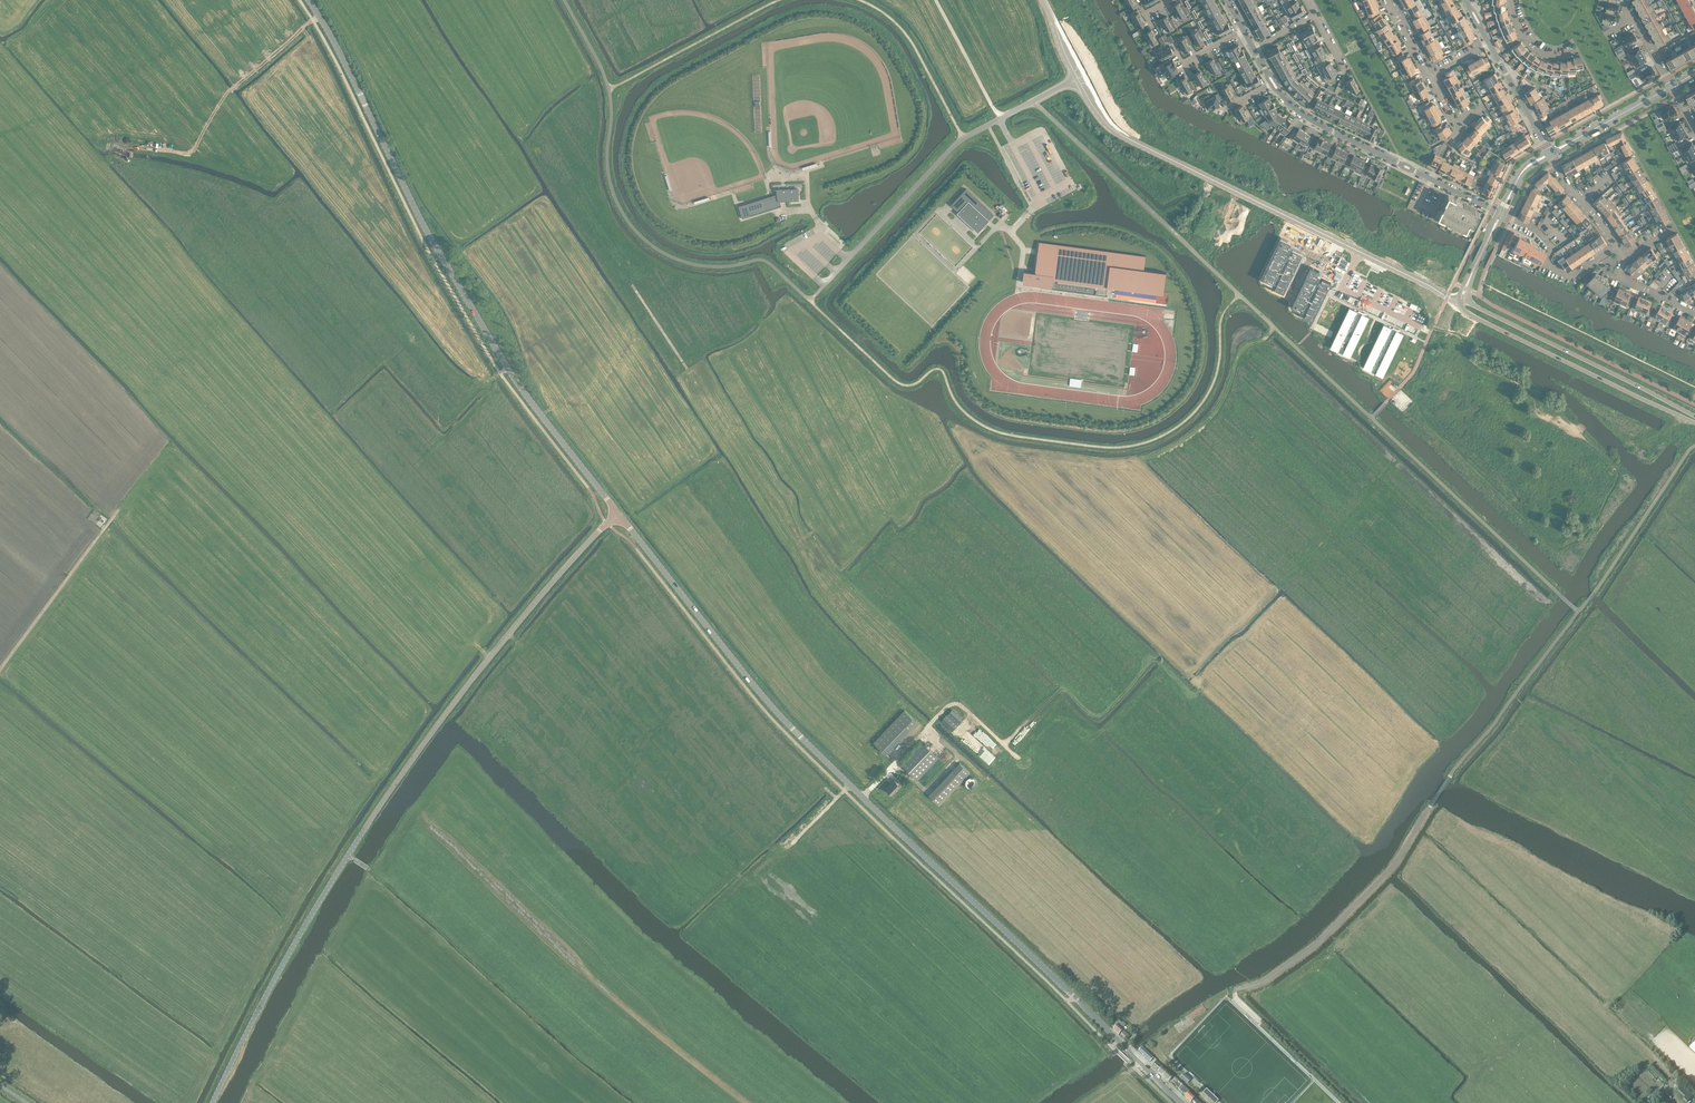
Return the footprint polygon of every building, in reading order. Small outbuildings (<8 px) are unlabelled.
[(1125,2),(1127,1),(1129,4),(1127,5),(1129,9),(1136,5),(1134,0),(1124,0),(1125,2)] [(1444,9),(1454,3),(1452,0),(1444,0),(1440,2),(1444,9)] [(1639,10),(1649,5),(1647,0),(1646,0),(1636,6),(1638,9),(1638,8),(1639,10)] [(1255,1),(1244,7),(1246,12),(1258,6),(1255,1)] [(1283,4),(1288,13),(1300,6),(1299,6),(1296,1),(1291,4),(1289,1),(1283,4)] [(1376,1),(1364,6),(1369,17),(1379,12),(1377,7),(1378,6),(1376,1)] [(1412,12),(1414,15),(1421,11),(1416,1),(1404,7),(1405,7),(1407,12),(1408,11),(1409,13),(1412,12)] [(1606,8),(1605,12),(1613,15),(1613,14),(1615,10),(1617,10),(1619,7),(1618,4),(1616,3),(1616,4),(1608,2),(1607,1),(1605,4),(1606,8)] [(1179,2),(1171,7),(1173,10),(1175,9),(1177,12),(1175,13),(1178,20),(1186,15),(1185,15),(1188,13),(1185,7),(1182,9),(1179,2)] [(1203,8),(1206,14),(1218,8),(1215,2),(1205,8),(1205,7),(1203,8)] [(1682,7),(1685,13),(1694,8),(1691,2),(1682,7)] [(1447,15),(1447,16),(1457,10),(1454,3),(1444,9),(1445,8),(1449,14),(1447,15)] [(1491,3),(1491,12),(1506,9),(1505,9),(1505,3),(1491,3)] [(1642,14),(1643,16),(1653,11),(1655,10),(1652,4),(1649,5),(1639,10),(1639,11),(1641,15),(1642,14)] [(1258,6),(1246,12),(1249,17),(1261,11),(1258,6)] [(1300,15),(1304,13),(1300,6),(1288,13),(1291,18),(1294,17),(1299,14),(1300,15)] [(1218,8),(1206,14),(1209,19),(1211,18),(1221,13),(1218,8)] [(1688,18),(1694,14),(1694,10),(1694,8),(1685,13),(1688,18)] [(1137,9),(1130,14),(1134,20),(1135,19),(1137,22),(1135,23),(1137,27),(1145,23),(1137,9)] [(1495,11),(1496,19),(1508,16),(1508,15),(1507,16),(1506,9),(1491,12),(1495,11)] [(1447,16),(1451,22),(1463,16),(1463,15),(1462,16),(1460,11),(1458,12),(1457,10),(1447,16)] [(1645,23),(1656,17),(1658,16),(1655,10),(1653,11),(1643,16),(1642,17),(1644,21),(1645,20),(1646,22),(1645,23)] [(1261,11),(1249,17),(1252,22),(1264,16),(1263,16),(1261,17),(1259,13),(1261,11)] [(1413,22),(1415,27),(1427,21),(1421,11),(1414,15),(1415,18),(1413,19),(1414,21),(1413,22)] [(1605,12),(1604,12),(1602,14),(1603,18),(1601,22),(1609,26),(1611,21),(1613,21),(1615,18),(1615,15),(1613,14),(1613,15),(1605,12)] [(1224,18),(1221,13),(1211,18),(1214,23),(1224,18)] [(1370,20),(1377,29),(1387,22),(1384,18),(1383,18),(1380,13),(1370,20)] [(1167,16),(1159,20),(1161,24),(1163,23),(1168,32),(1174,29),(1173,28),(1176,26),(1173,21),(1170,22),(1167,16)] [(1266,21),(1264,16),(1252,22),(1253,25),(1254,28),(1266,21)] [(1454,21),(1456,26),(1466,20),(1463,16),(1451,22),(1451,23),(1454,21)] [(1497,19),(1499,27),(1510,22),(1508,16),(1496,19),(1497,19)] [(1648,28),(1649,29),(1659,23),(1656,17),(1645,23),(1647,26),(1648,26),(1649,28),(1648,28)] [(1224,18),(1214,23),(1217,28),(1217,29),(1227,23),(1226,23),(1224,18)] [(1456,26),(1459,31),(1469,25),(1466,20),(1456,26)] [(1266,21),(1254,28),(1256,30),(1257,32),(1269,26),(1267,27),(1264,22),(1266,21)] [(1419,33),(1430,27),(1427,21),(1415,27),(1418,32),(1419,31),(1420,33),(1419,33)] [(1377,29),(1380,34),(1389,28),(1386,23),(1387,23),(1387,22),(1377,29),(1377,30),(1377,29)] [(1502,34),(1513,28),(1510,22),(1499,27),(1500,27),(1502,34)] [(1218,35),(1226,31),(1227,32),(1231,30),(1227,23),(1217,29),(1217,28),(1215,29),(1218,35)] [(1652,34),(1652,35),(1663,29),(1659,23),(1649,29),(1650,32),(1651,32),(1652,34)] [(1299,34),(1302,40),(1314,33),(1315,33),(1311,25),(1307,28),(1308,29),(1299,34)] [(1460,37),(1472,30),(1469,25),(1459,31),(1462,36),(1460,37)] [(1269,26),(1257,32),(1261,38),(1270,33),(1269,32),(1272,31),(1269,26)] [(1419,33),(1422,38),(1431,33),(1429,28),(1431,27),(1430,27),(1419,33)] [(1196,28),(1190,31),(1195,41),(1194,42),(1196,45),(1203,41),(1200,35),(1203,33),(1199,28),(1197,29),(1196,28)] [(1383,39),(1392,33),(1389,28),(1380,34),(1383,38),(1383,39)] [(1513,28),(1502,34),(1507,41),(1516,35),(1513,29),(1513,28)] [(1655,40),(1665,34),(1663,29),(1652,35),(1654,38),(1656,40),(1655,40)] [(1151,30),(1144,34),(1146,37),(1147,37),(1149,40),(1147,41),(1151,47),(1159,43),(1151,30)] [(1472,30),(1460,37),(1465,45),(1473,41),(1471,38),(1475,36),(1472,30)] [(1302,40),(1307,48),(1314,45),(1312,41),(1317,39),(1314,33),(1302,40)] [(1383,39),(1387,45),(1398,38),(1395,34),(1393,34),(1392,33),(1383,39)] [(1423,44),(1436,37),(1434,38),(1431,33),(1422,38),(1424,43),(1423,44)] [(1621,39),(1622,43),(1625,46),(1637,39),(1636,35),(1633,33),(1629,35),(1629,34),(1624,36),(1625,37),(1621,39)] [(1665,34),(1655,40),(1657,44),(1658,43),(1659,46),(1671,39),(1668,33),(1665,34)] [(1184,35),(1178,38),(1183,48),(1181,48),(1183,52),(1191,48),(1187,42),(1190,40),(1187,34),(1184,36),(1184,35)] [(1423,44),(1426,49),(1439,42),(1436,37),(1423,44)] [(1387,45),(1393,55),(1401,50),(1399,47),(1401,46),(1400,44),(1401,43),(1398,38),(1387,45)] [(1426,49),(1429,54),(1441,47),(1439,42),(1426,49)] [(1511,48),(1516,55),(1525,47),(1524,47),(1520,42),(1511,48)] [(1162,49),(1156,53),(1160,60),(1173,53),(1169,45),(1165,47),(1166,49),(1163,51),(1162,49)] [(1241,50),(1238,45),(1229,50),(1232,55),(1242,50),(1242,49),(1241,50)] [(1314,45),(1307,48),(1312,57),(1323,50),(1320,45),(1315,48),(1314,45)] [(1266,50),(1270,57),(1282,51),(1282,50),(1280,51),(1277,46),(1271,50),(1270,48),(1266,50)] [(1441,47),(1429,54),(1432,59),(1435,57),(1437,60),(1443,57),(1441,54),(1443,53),(1440,48),(1442,47),(1441,47)] [(1517,55),(1522,61),(1530,52),(1529,52),(1525,47),(1516,55),(1516,56),(1517,55)] [(1631,60),(1644,53),(1642,49),(1641,49),(1639,47),(1634,50),(1634,48),(1629,51),(1633,59),(1631,60)] [(1681,48),(1676,51),(1683,62),(1688,60),(1681,48)] [(1682,48),(1681,48),(1688,60),(1693,57),(1688,48),(1683,50),(1682,48)] [(1232,55),(1235,60),(1233,61),(1233,62),(1245,55),(1242,50),(1232,55)] [(1323,50),(1312,57),(1317,65),(1323,62),(1321,59),(1327,56),(1323,50)] [(1271,57),(1274,62),(1285,56),(1282,51),(1270,57),(1270,58),(1271,57)] [(1677,53),(1672,56),(1678,66),(1677,65),(1683,62),(1676,51),(1677,53)] [(1527,67),(1535,56),(1534,56),(1530,52),(1522,61),(1523,61),(1528,65),(1527,67)] [(1644,53),(1631,60),(1635,67),(1637,66),(1638,67),(1643,64),(1642,63),(1647,60),(1645,58),(1647,57),(1644,53)] [(1397,61),(1400,68),(1412,62),(1409,57),(1408,58),(1407,56),(1404,57),(1403,54),(1397,57),(1398,60),(1397,61)] [(1247,61),(1244,56),(1245,55),(1233,62),(1236,67),(1247,61)] [(1274,62),(1277,67),(1288,61),(1285,56),(1274,62)] [(1527,67),(1534,72),(1541,59),(1540,59),(1535,56),(1527,67)] [(1580,56),(1573,57),(1576,74),(1576,68),(1583,67),(1580,56)] [(1678,66),(1672,56),(1667,59),(1669,64),(1668,64),(1671,69),(1677,65),(1677,66),(1678,66)] [(1482,57),(1475,60),(1474,59),(1480,70),(1487,67),(1486,65),(1489,63),(1486,57),(1483,59),(1482,57)] [(1573,60),(1567,60),(1568,76),(1568,74),(1576,74),(1573,57),(1573,60)] [(1171,62),(1169,59),(1156,67),(1161,75),(1166,73),(1169,78),(1175,74),(1174,73),(1178,71),(1176,67),(1177,67),(1174,61),(1171,62)] [(1213,59),(1206,63),(1208,66),(1209,65),(1214,75),(1220,72),(1220,71),(1222,69),(1219,63),(1216,65),(1213,59)] [(1480,70),(1474,59),(1469,62),(1470,63),(1468,64),(1469,67),(1466,69),(1470,76),(1480,70)] [(1535,72),(1542,75),(1547,61),(1546,62),(1541,59),(1534,72),(1535,72)] [(1560,62),(1559,77),(1560,76),(1568,76),(1567,60),(1567,62),(1560,62)] [(1250,66),(1247,61),(1236,67),(1238,66),(1240,71),(1250,66)] [(1277,67),(1280,73),(1291,66),(1288,61),(1277,67)] [(1550,75),(1551,76),(1554,62),(1553,62),(1553,63),(1547,61),(1542,75),(1543,75),(1544,72),(1551,74),(1550,75)] [(1323,62),(1317,65),(1321,74),(1333,67),(1330,62),(1325,65),(1323,62)] [(1412,62),(1400,68),(1401,68),(1402,67),(1408,77),(1414,74),(1412,71),(1414,70),(1413,67),(1414,67),(1412,62)] [(1551,76),(1559,77),(1560,62),(1560,63),(1554,62),(1551,76)] [(1253,71),(1250,66),(1240,71),(1243,76),(1253,71)] [(1280,73),(1283,78),(1294,72),(1291,66),(1280,73)] [(1333,67),(1321,74),(1326,82),(1333,79),(1331,76),(1336,73),(1333,67)] [(1640,73),(1641,77),(1644,80),(1646,79),(1647,80),(1651,80),(1654,77),(1653,75),(1656,73),(1655,69),(1652,67),(1640,73)] [(1444,81),(1447,86),(1458,80),(1452,70),(1445,74),(1446,77),(1444,78),(1445,81),(1444,81)] [(1200,71),(1193,75),(1195,79),(1196,78),(1202,87),(1207,84),(1207,83),(1210,82),(1206,76),(1204,77),(1200,71)] [(1257,76),(1256,76),(1255,76),(1253,71),(1243,76),(1246,81),(1244,82),(1244,83),(1257,76)] [(1283,78),(1286,85),(1297,77),(1294,72),(1283,78)] [(1483,79),(1487,86),(1497,81),(1496,79),(1497,78),(1495,73),(1483,79)] [(1256,85),(1261,83),(1257,76),(1244,83),(1247,88),(1256,84),(1256,85)] [(1297,77),(1286,85),(1292,90),(1291,91),(1301,81),(1301,80),(1299,82),(1295,78),(1297,77)] [(1408,82),(1414,92),(1425,86),(1422,81),(1421,81),(1420,79),(1417,81),(1416,77),(1408,82)] [(1185,78),(1178,82),(1180,85),(1181,84),(1183,87),(1181,88),(1185,95),(1193,91),(1192,90),(1195,88),(1191,82),(1189,84),(1185,78)] [(1349,85),(1354,94),(1360,91),(1353,78),(1345,82),(1347,85),(1349,85)] [(1450,93),(1462,87),(1462,86),(1460,87),(1456,81),(1458,80),(1447,86),(1449,91),(1451,90),(1451,92),(1450,93)] [(1291,91),(1296,95),(1305,84),(1301,81),(1291,91)] [(1491,93),(1502,87),(1500,82),(1498,82),(1497,81),(1487,86),(1489,85),(1493,92),(1491,93)] [(1224,97),(1226,100),(1234,96),(1230,90),(1233,89),(1230,83),(1227,84),(1227,83),(1221,87),(1226,96),(1224,97)] [(1296,94),(1301,98),(1310,88),(1305,84),(1296,95),(1296,94)] [(1425,86),(1414,92),(1417,99),(1419,98),(1421,101),(1427,98),(1425,95),(1427,93),(1424,87),(1425,86)] [(1450,93),(1453,98),(1464,92),(1462,87),(1450,93)] [(1491,93),(1495,100),(1507,93),(1507,92),(1506,93),(1503,88),(1502,89),(1501,87),(1502,87),(1491,93)] [(1525,92),(1528,98),(1537,92),(1534,87),(1525,92)] [(1301,98),(1305,102),(1314,93),(1310,89),(1310,88),(1301,98)] [(1454,103),(1455,103),(1467,97),(1467,96),(1465,97),(1463,93),(1464,92),(1453,98),(1456,103),(1454,103)] [(1528,98),(1531,103),(1542,96),(1540,97),(1537,92),(1528,98)] [(1692,92),(1686,96),(1688,100),(1689,100),(1692,104),(1694,102),(1694,98),(1692,92)] [(1218,93),(1204,101),(1208,109),(1213,106),(1213,107),(1216,106),(1219,104),(1218,103),(1219,103),(1218,101),(1221,99),(1218,93)] [(1497,104),(1510,98),(1507,93),(1495,100),(1496,99),(1499,103),(1497,104)] [(1597,94),(1592,97),(1597,106),(1603,103),(1600,99),(1602,98),(1599,94),(1598,95),(1597,94)] [(1533,102),(1536,107),(1545,102),(1542,96),(1531,103),(1533,102)] [(1259,102),(1262,108),(1272,102),(1271,103),(1268,97),(1259,102)] [(1467,97),(1455,103),(1457,109),(1470,102),(1467,97)] [(1592,97),(1586,100),(1592,109),(1597,106),(1592,97)] [(1497,104),(1500,109),(1513,103),(1510,98),(1497,104)] [(1319,111),(1323,102),(1318,99),(1313,108),(1319,111)] [(1586,100),(1581,103),(1586,112),(1592,109),(1586,100)] [(1423,109),(1427,116),(1438,109),(1435,105),(1434,105),(1433,103),(1431,104),(1429,101),(1423,105),(1425,108),(1423,109)] [(1272,102),(1262,108),(1265,113),(1275,108),(1272,102)] [(1319,111),(1324,114),(1330,102),(1329,102),(1328,104),(1323,102),(1319,111)] [(1324,114),(1329,116),(1335,105),(1330,102),(1324,114)] [(1545,102),(1536,107),(1539,113),(1548,107),(1545,102)] [(1502,109),(1505,113),(1515,108),(1515,107),(1514,108),(1512,103),(1513,103),(1500,109),(1500,110),(1502,109)] [(1581,103),(1576,106),(1581,115),(1586,112),(1581,103)] [(1334,120),(1339,109),(1334,107),(1335,105),(1329,116),(1335,119),(1334,120)] [(1242,106),(1235,110),(1237,113),(1238,112),(1240,115),(1238,116),(1242,123),(1249,118),(1251,116),(1248,110),(1245,112),(1242,106)] [(1576,106),(1571,109),(1576,118),(1581,115),(1576,106)] [(1662,113),(1663,117),(1666,119),(1677,113),(1677,109),(1674,106),(1671,107),(1670,106),(1666,106),(1663,110),(1664,111),(1662,113)] [(1275,108),(1265,113),(1269,121),(1277,113),(1275,108)] [(1506,119),(1518,113),(1515,108),(1505,113),(1507,118),(1506,119)] [(1340,123),(1345,112),(1339,109),(1334,120),(1340,123)] [(1438,109),(1427,116),(1432,126),(1440,122),(1438,118),(1441,117),(1439,115),(1441,114),(1438,109)] [(1571,109),(1565,111),(1571,121),(1576,118),(1571,109)] [(1565,111),(1560,114),(1565,124),(1571,121),(1565,111)] [(1340,122),(1346,124),(1350,115),(1345,112),(1340,123),(1340,122)] [(1269,121),(1276,125),(1282,117),(1277,113),(1269,121)] [(1518,113),(1506,119),(1510,128),(1518,124),(1516,120),(1520,118),(1517,113),(1518,113)] [(1560,114),(1555,117),(1560,127),(1565,124),(1560,114)] [(1346,124),(1351,127),(1357,115),(1356,115),(1355,117),(1350,115),(1346,124)] [(1351,127),(1356,130),(1362,118),(1357,115),(1351,127)] [(1482,116),(1478,120),(1486,129),(1490,124),(1489,123),(1491,120),(1487,116),(1484,118),(1482,116)] [(1279,131),(1288,119),(1287,120),(1282,117),(1276,125),(1281,129),(1279,131)] [(1555,117),(1550,120),(1556,132),(1555,129),(1560,127),(1555,117)] [(1356,130),(1362,132),(1366,123),(1361,120),(1362,118),(1356,130)] [(1288,119),(1279,131),(1285,135),(1293,123),(1288,119)] [(1476,127),(1474,129),(1481,136),(1480,135),(1486,129),(1478,120),(1474,125),(1476,127)] [(1556,132),(1550,120),(1549,120),(1551,123),(1545,126),(1546,126),(1544,127),(1547,132),(1548,131),(1551,135),(1556,132)] [(657,140),(656,136),(660,135),(657,122),(652,123),(652,121),(646,122),(650,142),(657,140)] [(1668,127),(1672,134),(1685,127),(1683,122),(1681,123),(1680,121),(1675,123),(1674,122),(1670,125),(1670,126),(1668,127)] [(1366,136),(1367,136),(1372,125),(1366,123),(1362,132),(1367,135),(1366,136)] [(1434,129),(1440,139),(1451,132),(1448,127),(1447,128),(1446,126),(1443,127),(1441,124),(1434,129)] [(1372,125),(1367,136),(1374,140),(1376,135),(1374,134),(1376,131),(1378,132),(1378,131),(1379,132),(1380,128),(1378,127),(1377,128),(1372,125)] [(1685,127),(1672,134),(1675,141),(1678,139),(1678,141),(1683,138),(1683,137),(1687,134),(1686,132),(1687,131),(1685,127)] [(1289,138),(1297,143),(1304,132),(1299,128),(1296,133),(1293,131),(1289,138)] [(1474,129),(1470,134),(1477,140),(1481,136),(1474,129)] [(1618,140),(1621,144),(1627,142),(1622,131),(1616,134),(1618,140)] [(1304,132),(1297,143),(1305,148),(1308,144),(1309,142),(1306,140),(1310,135),(1304,132)] [(1524,133),(1519,136),(1526,146),(1530,143),(1527,138),(1528,137),(1526,134),(1525,135),(1524,133)] [(1470,134),(1466,138),(1473,145),(1477,140),(1470,134)] [(1608,145),(1618,140),(1616,134),(1605,139),(1608,145)] [(1519,136),(1514,139),(1521,149),(1526,146),(1519,136)] [(1313,150),(1319,152),(1325,140),(1319,137),(1313,150)] [(1466,138),(1462,142),(1470,150),(1471,150),(1469,149),(1473,145),(1466,138)] [(1515,141),(1510,144),(1516,152),(1521,149),(1514,139),(1515,141)] [(1325,155),(1328,156),(1331,150),(1328,149),(1330,144),(1325,141),(1325,140),(1319,152),(1325,155)] [(1470,150),(1462,142),(1458,146),(1466,154),(1470,150)] [(1604,142),(1599,145),(1605,157),(1611,154),(1604,142)] [(1627,142),(1621,144),(1626,155),(1632,152),(1627,142)] [(1684,155),(1694,149),(1694,145),(1694,144),(1693,144),(1692,142),(1687,145),(1686,144),(1681,146),(1682,147),(1680,149),(1684,155)] [(1510,144),(1506,147),(1511,155),(1516,152),(1510,144)] [(1599,145),(1593,148),(1599,157),(1604,155),(1605,157),(1599,145)] [(1331,158),(1336,161),(1342,149),(1336,146),(1334,152),(1331,150),(1328,156),(1331,157),(1331,158)] [(1511,155),(1506,147),(1501,150),(1506,159),(1511,155)] [(1593,148),(1588,151),(1593,160),(1599,157),(1593,148)] [(1342,163),(1345,164),(1348,159),(1345,157),(1347,152),(1342,149),(1336,161),(1342,163)] [(1684,155),(1687,162),(1690,161),(1690,162),(1694,159),(1694,158),(1694,149),(1684,155)] [(1588,151),(1583,154),(1588,163),(1593,160),(1588,151)] [(1438,169),(1444,158),(1435,154),(1430,165),(1435,167),(1437,165),(1440,166),(1438,169)] [(1583,154),(1578,157),(1583,166),(1588,163),(1583,154)] [(1348,166),(1348,167),(1353,170),(1359,158),(1353,155),(1351,160),(1348,159),(1345,164),(1348,166)] [(1365,167),(1362,166),(1365,160),(1363,160),(1364,158),(1360,156),(1359,158),(1353,170),(1362,174),(1365,167)] [(1619,164),(1623,169),(1635,162),(1631,156),(1619,164)] [(1578,157),(1572,160),(1578,169),(1583,166),(1578,157)] [(1438,169),(1444,172),(1448,163),(1443,160),(1444,158),(1438,169)] [(1495,159),(1493,164),(1503,169),(1506,164),(1495,159)] [(1572,160),(1567,163),(1574,174),(1572,172),(1578,169),(1572,160)] [(1623,169),(1626,175),(1638,167),(1635,162),(1623,169)] [(1362,174),(1370,178),(1377,165),(1376,166),(1371,163),(1368,169),(1365,167),(1362,174)] [(1444,172),(1449,174),(1454,163),(1453,165),(1448,163),(1444,172)] [(1449,174),(1454,177),(1459,166),(1454,163),(1449,174)] [(1574,174),(1567,163),(1562,166),(1568,177),(1574,174)] [(1493,164),(1490,169),(1501,175),(1503,169),(1493,164)] [(1382,173),(1384,169),(1377,165),(1370,178),(1378,182),(1381,177),(1380,177),(1380,176),(1379,176),(1380,172),(1382,173)] [(1454,177),(1459,179),(1463,170),(1458,168),(1459,166),(1454,177)] [(1629,174),(1632,179),(1642,173),(1638,167),(1626,175),(1629,174)] [(1492,170),(1489,175),(1498,180),(1501,175),(1490,169),(1490,170),(1492,170)] [(1459,179),(1464,181),(1468,173),(1463,170),(1459,179)] [(1543,176),(1547,180),(1551,184),(1556,180),(1548,171),(1543,176)] [(1468,173),(1464,181),(1469,184),(1474,175),(1468,173)] [(1633,186),(1646,179),(1642,173),(1632,179),(1635,185),(1633,186)] [(1489,175),(1487,180),(1496,185),(1498,180),(1489,175)] [(1378,182),(1375,186),(1379,188),(1384,178),(1380,176),(1380,177),(1381,177),(1378,182)] [(1539,188),(1547,180),(1543,176),(1535,183),(1536,185),(1533,188),(1533,189),(1534,188),(1536,190),(1539,188)] [(1633,186),(1637,192),(1649,184),(1646,179),(1633,186)] [(1487,180),(1484,185),(1493,190),(1496,185),(1487,180)] [(1556,180),(1551,184),(1559,193),(1561,195),(1564,193),(1562,190),(1564,189),(1556,180)] [(1637,192),(1641,198),(1653,190),(1649,184),(1637,192)] [(1493,190),(1484,185),(1482,191),(1482,192),(1485,194),(1486,193),(1491,195),(1493,190)] [(798,188),(789,189),(777,189),(777,194),(738,206),(742,218),(781,206),(780,201),(799,200),(798,188)] [(987,222),(994,214),(966,188),(951,204),(959,212),(975,225),(977,222),(984,228),(988,223),(987,222)] [(1531,189),(1529,195),(1538,200),(1541,194),(1531,189)] [(1641,198),(1644,203),(1647,202),(1657,196),(1653,190),(1641,198)] [(1558,202),(1562,206),(1570,199),(1566,194),(1558,202)] [(1594,202),(1598,206),(1608,197),(1606,199),(1602,194),(1594,202)] [(1437,219),(1443,222),(1444,219),(1466,230),(1468,225),(1472,227),(1479,212),(1470,207),(1471,206),(1448,195),(1437,219)] [(1529,195),(1526,200),(1536,205),(1538,200),(1529,195)] [(1647,209),(1660,202),(1657,196),(1647,202),(1644,203),(1644,204),(1647,202),(1650,208),(1647,209)] [(1598,206),(1602,211),(1612,202),(1608,197),(1598,206)] [(1562,206),(1566,211),(1574,204),(1570,199),(1562,206)] [(1526,200),(1523,206),(1533,210),(1536,205),(1526,200)] [(1602,211),(1606,215),(1616,206),(1612,202),(1602,211)] [(1647,209),(1651,215),(1663,208),(1660,202),(1647,209)] [(1566,211),(1570,215),(1578,208),(1574,204),(1566,211)] [(1523,206),(1521,211),(1533,217),(1530,216),(1533,210),(1523,206)] [(1606,215),(1610,220),(1621,213),(1616,206),(1606,215)] [(1570,215),(1574,220),(1582,213),(1578,208),(1570,215)] [(1654,221),(1667,214),(1663,208),(1651,215),(1653,214),(1656,219),(1654,221)] [(1533,217),(1521,211),(1518,217),(1530,223),(1533,217)] [(1574,220),(1578,224),(1586,217),(1582,213),(1574,220)] [(1610,220),(1613,225),(1622,219),(1619,214),(1621,213),(1610,220)] [(1667,214),(1654,221),(1657,227),(1670,220),(1667,214)] [(1586,217),(1578,224),(1583,229),(1584,227),(1591,222),(1586,217)] [(1613,225),(1617,230),(1625,224),(1622,219),(1613,225)] [(1617,230),(1620,235),(1631,228),(1629,229),(1625,224),(1617,230)] [(1620,235),(1623,240),(1634,233),(1631,228),(1620,235)] [(1507,244),(1513,246),(1519,234),(1513,232),(1512,234),(1511,236),(1510,238),(1509,240),(1508,242),(1507,244)] [(1667,245),(1668,246),(1680,239),(1677,232),(1667,238),(1670,244),(1667,245)] [(1634,233),(1623,240),(1627,245),(1636,239),(1638,238),(1634,233)] [(1519,234),(1513,246),(1518,248),(1517,249),(1524,253),(1522,256),(1535,262),(1540,250),(1541,251),(1542,248),(1532,243),(1533,241),(1529,239),(1528,239),(1519,234)] [(1594,236),(1601,247),(1607,244),(1601,235),(1596,238),(1594,236)] [(1594,236),(1589,239),(1596,250),(1601,247),(1594,236)] [(1288,246),(1290,243),(1281,238),(1262,278),(1271,283),(1272,281),(1273,282),(1271,287),(1274,288),(1275,285),(1276,285),(1274,288),(1283,293),(1296,266),(1302,254),(1293,250),(1292,252),(1290,251),(1293,244),(1290,243),(1289,246),(1288,246)] [(1590,242),(1585,245),(1591,254),(1596,250),(1589,239),(1590,242)] [(1668,246),(1671,251),(1683,244),(1680,239),(1668,246)] [(1024,271),(1023,282),(1034,284),(1034,286),(1107,296),(1107,295),(1106,295),(1106,294),(1107,286),(1163,293),(1166,272),(1144,269),(1146,256),(1039,241),(1035,272),(1024,270),(1024,271)] [(1671,251),(1674,257),(1687,250),(1683,244),(1671,251)] [(1585,245),(1580,248),(1586,257),(1591,254),(1585,245)] [(1651,247),(1646,251),(1655,262),(1655,261),(1654,259),(1660,254),(1657,251),(1655,252),(1651,247)] [(1580,248),(1575,252),(1581,261),(1586,257),(1580,248)] [(1677,263),(1690,256),(1687,250),(1674,257),(1676,256),(1679,262),(1677,263)] [(1646,251),(1642,255),(1651,265),(1655,262),(1646,251)] [(1545,254),(1540,252),(1535,262),(1540,264),(1545,254)] [(1575,252),(1570,255),(1576,264),(1581,261),(1575,252)] [(1570,255),(1565,258),(1571,267),(1576,264),(1570,255)] [(1642,255),(1637,259),(1646,269),(1645,267),(1649,264),(1650,266),(1651,265),(1642,255)] [(1677,263),(1680,269),(1693,262),(1690,256),(1677,263)] [(1571,267),(1565,258),(1558,263),(1561,267),(1563,265),(1566,271),(1571,267)] [(1637,259),(1633,263),(1642,273),(1646,269),(1637,259)] [(1680,269),(1681,269),(1683,268),(1686,274),(1694,269),(1694,265),(1693,262),(1680,269)] [(1642,273),(1633,263),(1628,267),(1632,272),(1630,274),(1633,277),(1635,275),(1637,277),(1642,273)] [(1317,274),(1319,271),(1310,266),(1290,306),(1300,311),(1301,309),(1302,310),(1300,315),(1303,316),(1304,313),(1305,313),(1303,316),(1312,321),(1325,294),(1331,282),(1322,278),(1321,280),(1319,279),(1322,272),(1319,271),(1318,274),(1317,274)] [(1587,282),(1592,287),(1601,277),(1596,273),(1587,282)] [(1592,287),(1597,291),(1606,282),(1601,277),(1592,287)] [(1606,282),(1597,291),(1602,296),(1611,287),(1606,282)] [(1687,288),(1693,299),(1694,298),(1694,291),(1692,285),(1687,288)] [(1610,300),(1620,304),(1625,290),(1619,287),(1618,289),(1615,288),(1614,290),(1611,298),(1610,300)] [(1693,299),(1687,288),(1681,291),(1682,293),(1680,294),(1682,298),(1684,297),(1688,302),(1693,299)] [(1625,290),(1620,304),(1621,301),(1627,304),(1626,306),(1629,308),(1634,296),(1631,294),(1632,292),(1625,290)] [(1631,308),(1640,312),(1646,298),(1639,295),(1638,297),(1635,296),(1631,308)] [(1646,298),(1640,312),(1646,314),(1647,312),(1651,313),(1654,304),(1651,302),(1652,300),(1646,298)] [(1651,316),(1660,321),(1667,308),(1661,305),(1660,307),(1657,305),(1651,316)] [(1349,307),(1330,347),(1337,350),(1338,351),(1339,351),(1342,353),(1346,355),(1349,356),(1369,316),(1365,315),(1361,313),(1358,311),(1356,311),(1349,307)] [(1667,308),(1660,321),(1669,326),(1675,315),(1672,313),(1673,311),(1667,308)] [(1673,328),(1679,332),(1686,318),(1680,315),(1679,317),(1676,315),(1671,324),(1674,326),(1673,328)] [(1686,318),(1679,332),(1685,335),(1686,333),(1689,334),(1694,325),(1691,324),(1692,322),(1686,318)] [(1384,324),(1364,367),(1384,377),(1404,333),(1393,329),(1384,324)] [(964,718),(953,708),(940,722),(951,732),(964,718)] [(905,710),(874,742),(886,754),(917,722),(905,710)] [(900,763),(917,779),(938,757),(922,741),(900,763)] [(960,763),(953,770),(929,795),(939,804),(969,772),(970,772),(960,763)] [(886,788),(892,794),(901,785),(894,779),(891,782),(892,783),(886,788)] [(1119,1035),(1121,1033),(1123,1030),(1121,1028),(1117,1025),(1113,1029),(1119,1035)] [(1123,1030),(1121,1033),(1127,1039),(1129,1037),(1123,1030)] [(1142,1047),(1138,1051),(1150,1062),(1151,1061),(1153,1058),(1142,1047)] [(1158,1072),(1163,1077),(1168,1071),(1163,1067),(1156,1061),(1154,1063),(1160,1069),(1158,1072)] [(1168,1071),(1163,1077),(1165,1078),(1169,1081),(1173,1076),(1168,1071)] [(1180,1078),(1187,1084),(1190,1080),(1184,1074),(1180,1078)] [(1183,1094),(1183,1093),(1187,1089),(1182,1085),(1178,1089),(1183,1094)] [(1183,1093),(1186,1095),(1185,1097),(1191,1102),(1192,1100),(1195,1102),(1200,1102),(1196,1099),(1196,1098),(1190,1092),(1187,1089),(1183,1093)] [(1204,1093),(1214,1102),(1216,1102),(1219,1101),(1207,1089),(1204,1093)]
